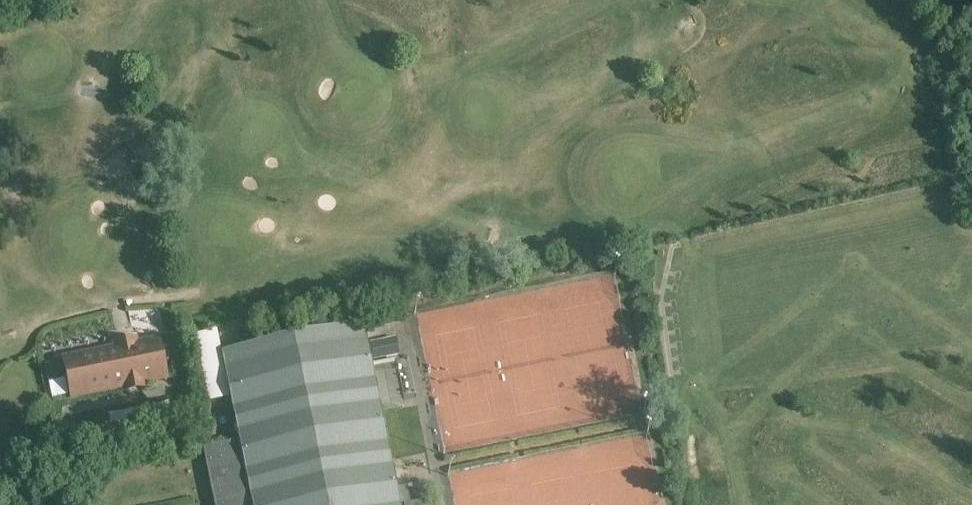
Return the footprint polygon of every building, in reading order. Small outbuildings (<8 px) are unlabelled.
[(400,504),(410,502),(407,486),(397,489),(364,325),(222,352),(218,333),(197,337),(208,399),(231,395),(253,504),(400,504)] [(160,341),(70,360),(77,395),(167,377),(160,341)] [(239,439),(0,487),(0,504),(251,504),(239,441),(239,439)]
